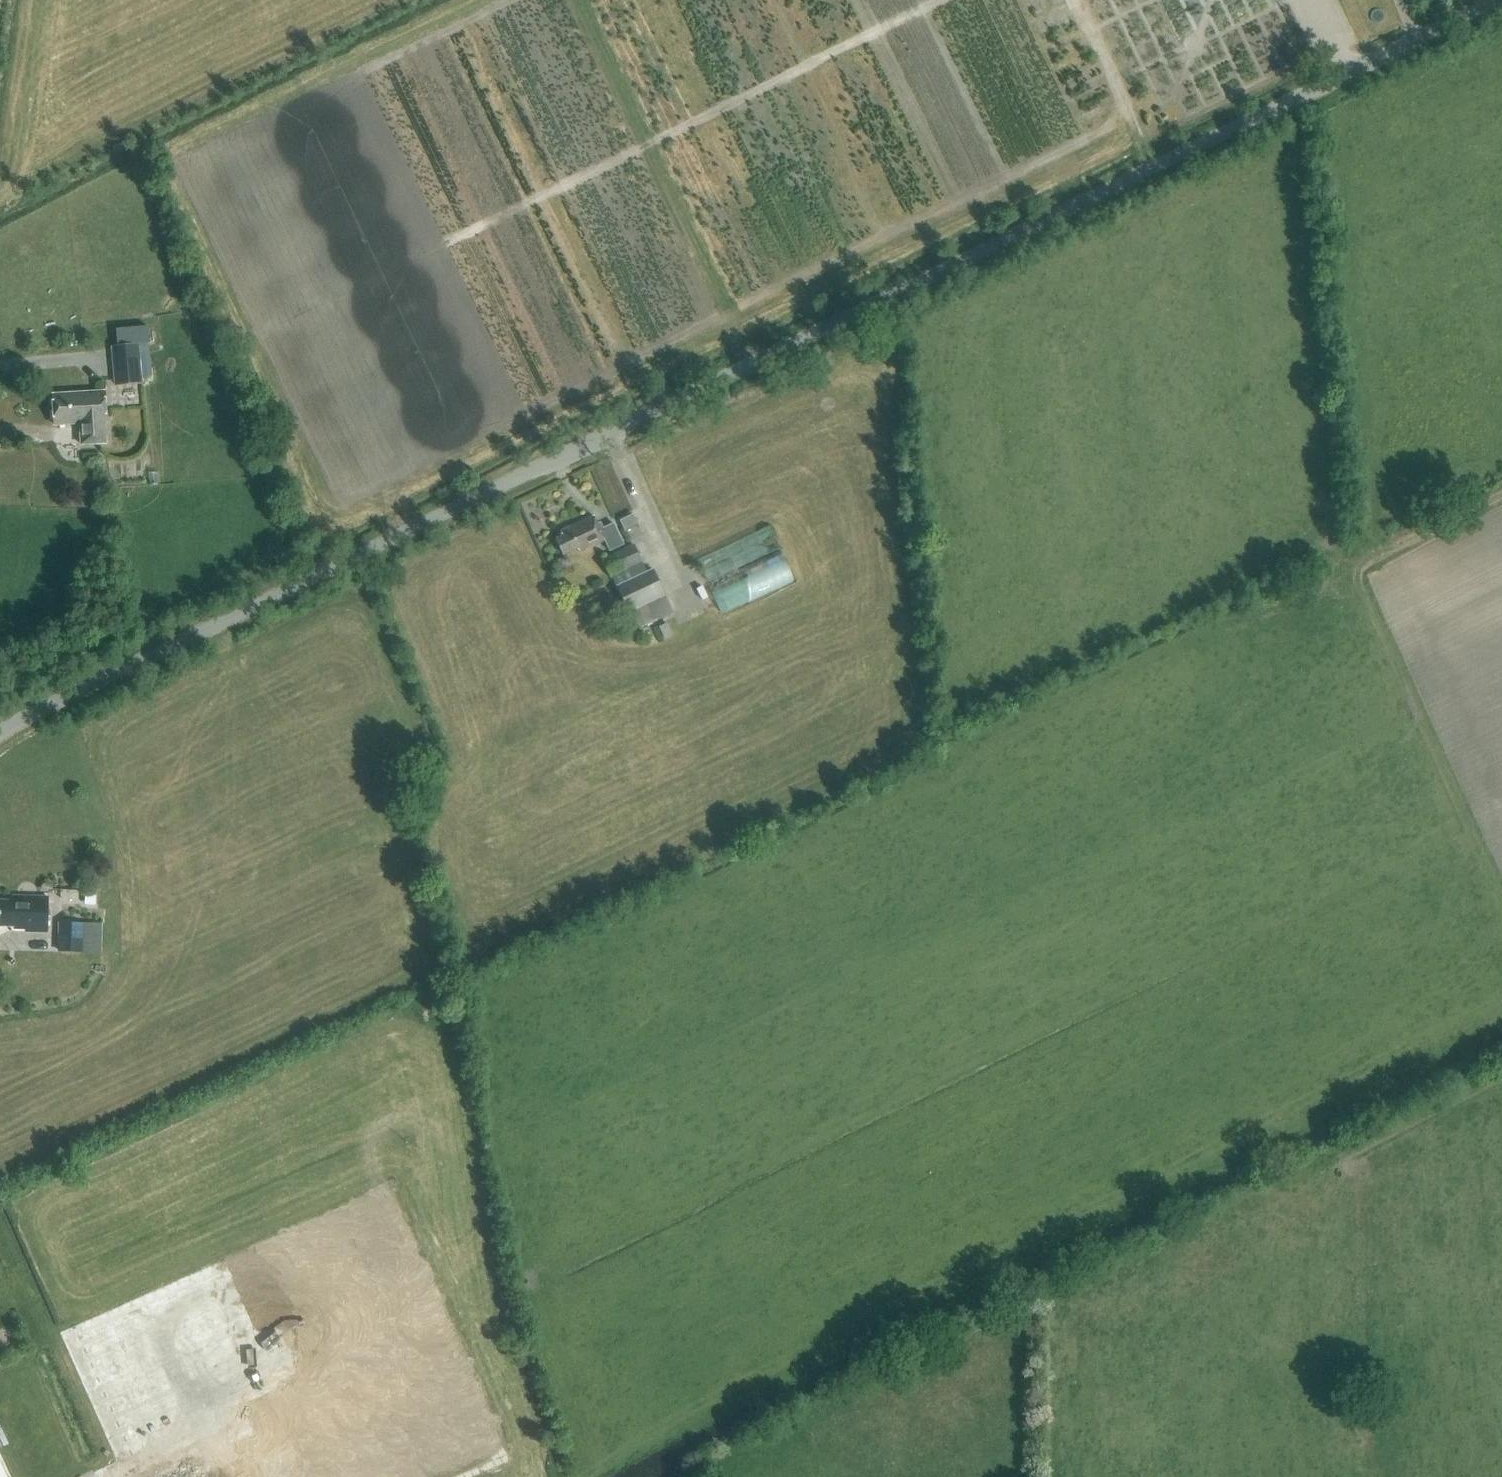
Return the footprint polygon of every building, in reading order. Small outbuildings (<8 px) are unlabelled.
[(148,326),(116,329),(118,346),(140,343),(149,343),(148,326)] [(115,385),(143,382),(140,343),(118,346),(111,346),(115,385)] [(82,444),(107,443),(105,422),(106,422),(105,391),(53,394),(55,425),(80,423),(82,444)] [(620,520),(625,532),(639,525),(634,514),(620,520)] [(581,552),(605,540),(611,551),(624,544),(614,523),(601,530),(594,516),(561,531),(563,536),(556,539),(564,555),(579,548),(581,552)] [(604,559),(612,575),(643,560),(635,545),(604,559)] [(722,613),(794,579),(781,551),(708,585),(722,613)] [(654,569),(617,586),(629,611),(666,594),(654,569)] [(26,929),(26,931),(47,932),(48,897),(13,896),(13,901),(0,901),(0,926),(15,926),(15,929),(26,929)] [(83,952),(84,922),(58,922),(57,952),(83,952)] [(503,1446),(389,1186),(60,1331),(117,1461),(94,1471),(96,1476),(433,1476),(503,1446)]
